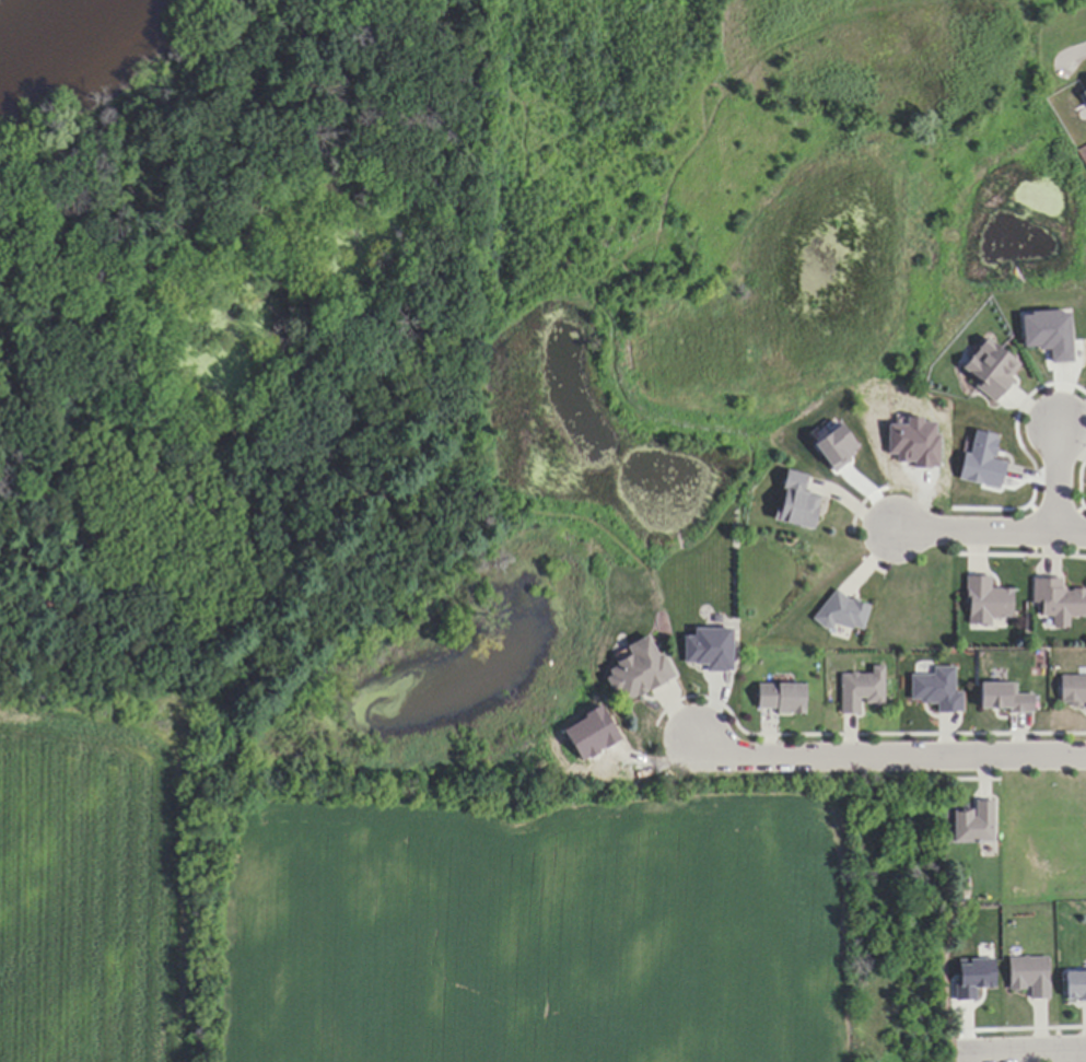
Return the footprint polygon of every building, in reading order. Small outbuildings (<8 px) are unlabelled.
[(808,529),(815,496),(797,493),(801,474),(780,470),(769,521),(808,529)] [(989,576),(964,576),(965,621),(1011,621),(1011,589),(989,589),(989,576)] [(1061,589),(1061,578),(1031,578),(1031,608),(1037,607),(1037,620),(1048,620),(1048,628),(1068,628),(1068,617),(1085,617),(1085,589),(1061,589)] [(669,680),(648,634),(622,646),(627,657),(601,669),(617,704),(669,680)] [(838,674),(838,714),(860,714),(860,705),(882,705),(882,667),(868,667),(868,674),(838,674)] [(1058,708),(1085,709),(1085,677),(1058,677),(1058,708)] [(752,684),(752,713),(802,713),(802,684),(752,684)] [(991,842),(991,801),(972,801),(972,811),(951,811),(951,842),(991,842)] [(1047,998),(1046,957),(1006,958),(1006,990),(1027,989),(1028,999),(1047,998)] [(1061,1001),(1085,1001),(1085,972),(1061,972),(1061,1001)]
